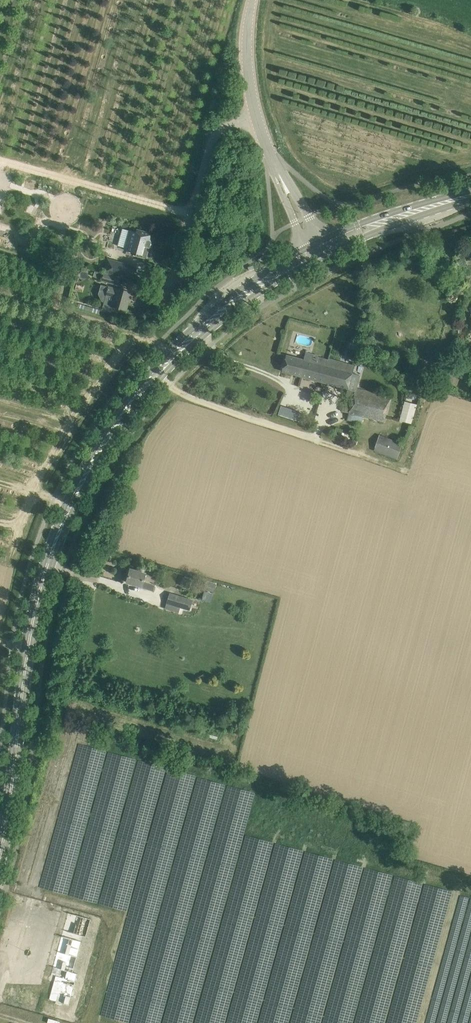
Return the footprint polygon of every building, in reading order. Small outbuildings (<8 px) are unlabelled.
[(33,216),(37,207),(28,202),(23,211),(33,216)] [(137,231),(132,230),(126,249),(138,252),(137,255),(148,258),(155,233),(137,228),(137,231)] [(32,244),(19,240),(15,250),(29,254),(32,244)] [(105,272),(133,280),(136,266),(109,258),(105,272)] [(119,285),(121,277),(99,271),(99,272),(98,278),(98,279),(103,280),(103,281),(119,285)] [(130,291),(120,289),(117,288),(117,289),(109,286),(105,300),(103,309),(111,312),(113,307),(126,310),(129,302),(127,301),(130,291)] [(303,359),(287,355),(282,371),(322,382),(328,359),(318,357),(319,355),(306,352),(303,359)] [(355,391),(347,419),(361,423),(363,417),(384,422),(390,400),(376,396),(377,393),(356,388),(360,375),(353,373),(355,366),(328,358),(328,359),(322,382),(355,391)] [(456,372),(444,369),(440,381),(452,385),(456,372)] [(291,409),(288,418),(297,421),(300,412),(291,409)] [(374,450),(397,458),(402,443),(380,435),(374,450)] [(146,573),(140,572),(130,569),(127,582),(142,586),(144,581),(153,584),(155,576),(146,574),(146,573)] [(192,579),(183,577),(180,586),(189,588),(192,579)] [(216,584),(207,581),(204,590),(214,592),(216,584)] [(199,598),(208,601),(211,593),(203,590),(199,598)] [(179,613),(181,607),(190,609),(192,600),(170,593),(165,609),(179,613)] [(91,919),(77,915),(68,913),(51,975),(55,976),(49,999),(69,1005),(77,973),(73,972),(83,936),(86,937),(91,919)]
